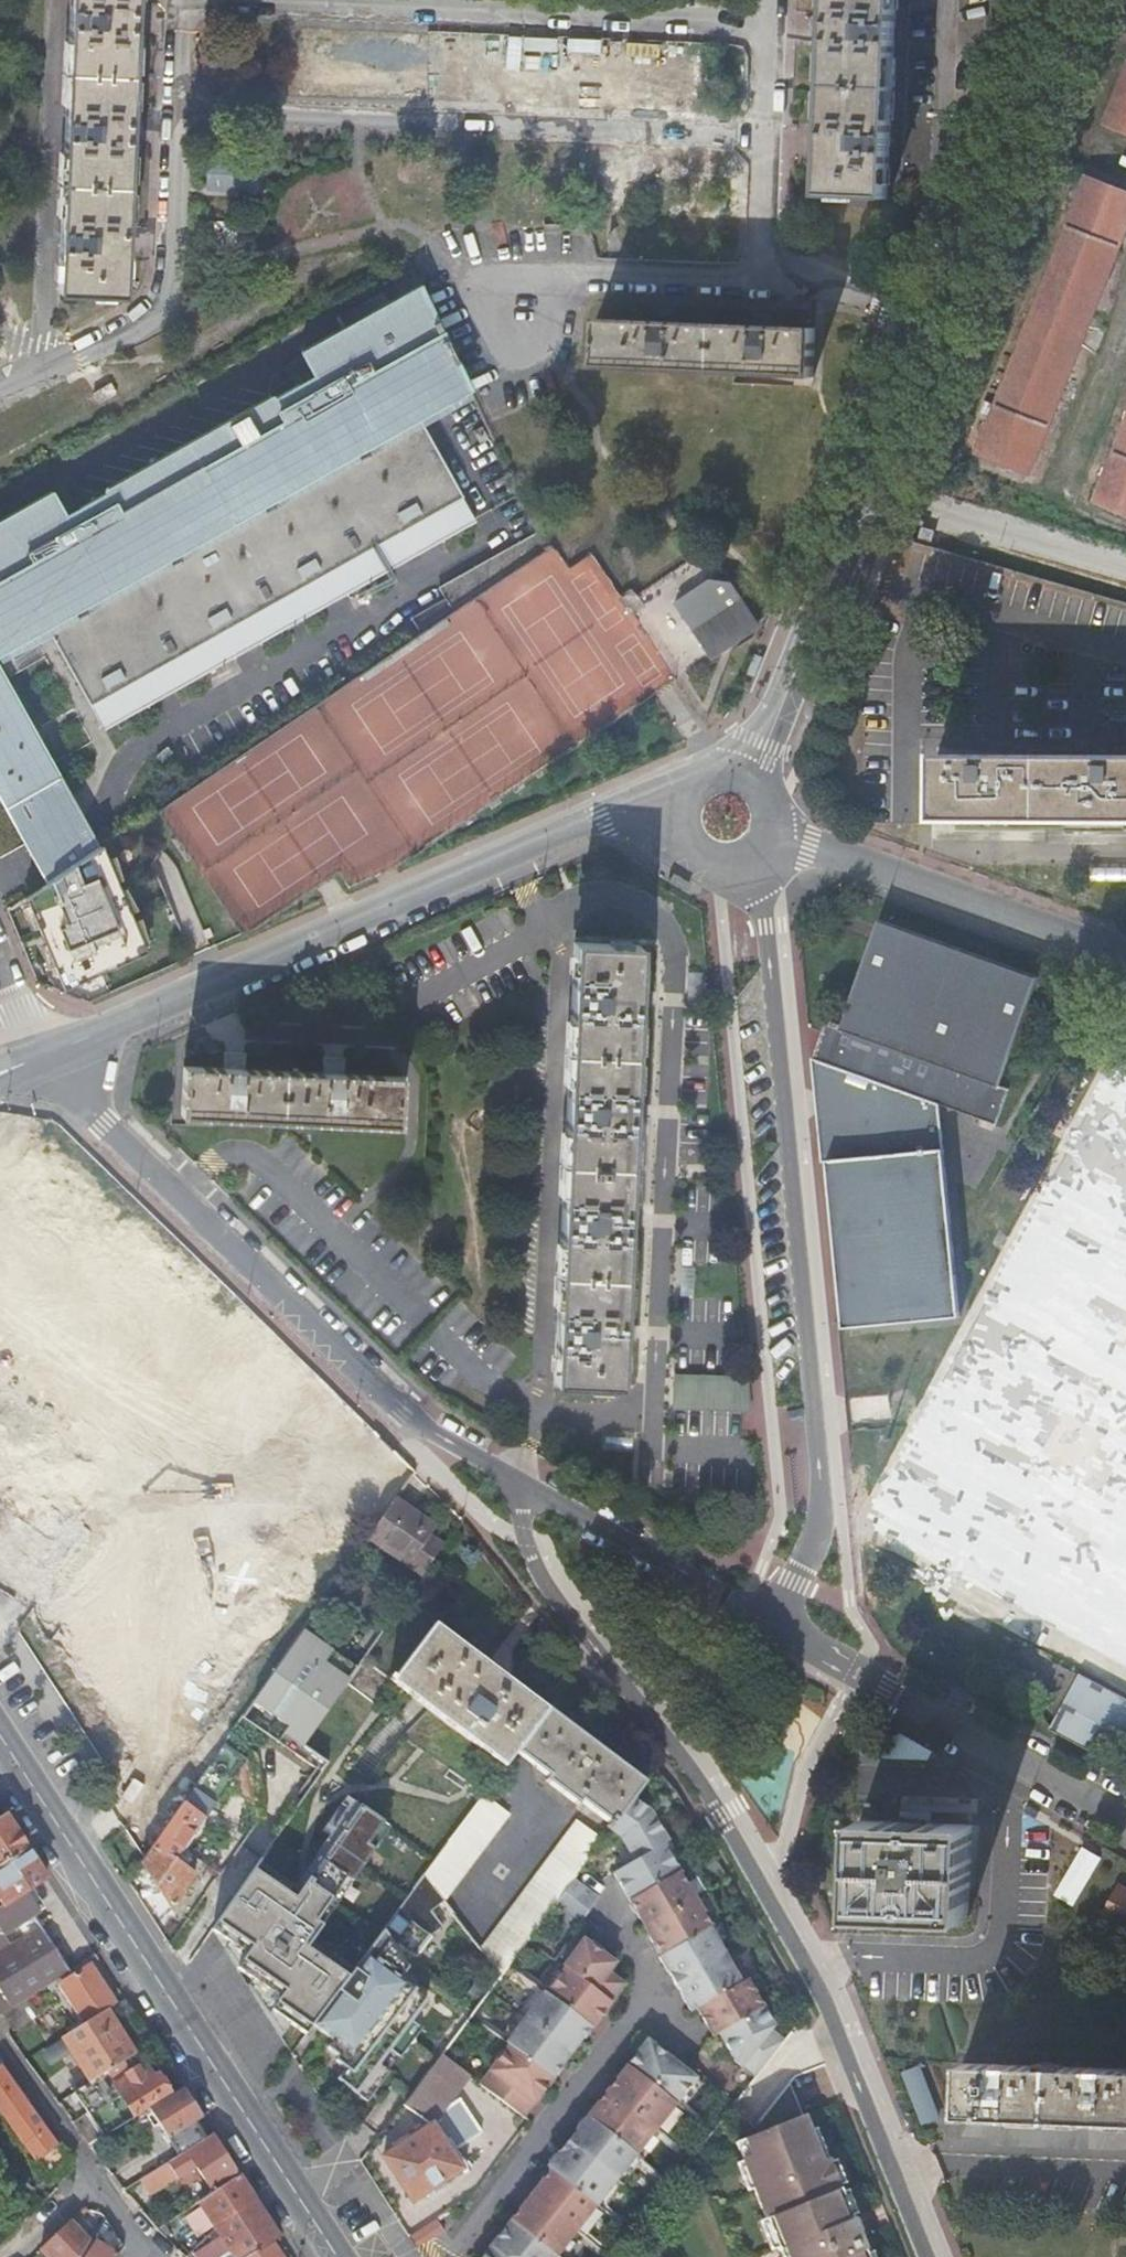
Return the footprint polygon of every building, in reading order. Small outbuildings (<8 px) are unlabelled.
[(60,183),(60,187),(58,217),(56,265),(55,281),(55,294),(88,295),(109,296),(119,297),(120,277),(122,256),(122,240),(123,221),(125,193),(125,183),(127,155),(128,132),(129,109),(130,81),(130,74),(132,46),(133,20),(134,0),(69,0),(67,43),(65,72),(65,76),(64,106),(61,154),(60,183)] [(829,21),(829,37),(828,55),(827,82),(827,93),(825,121),(825,136),(824,156),(823,177),(822,196),(832,197),(853,198),(888,200),(888,186),(889,170),(891,122),(892,94),(893,83),(894,55),(895,23),(896,0),(830,0),(829,21)] [(139,46),(132,46),(130,74),(137,74),(139,46)] [(1107,124),(1125,132),(1125,76),(1107,124)] [(421,288),(303,354),(316,379),(276,401),(274,399),(107,491),(108,493),(66,516),(53,492),(0,521),(0,650),(46,624),(92,705),(465,501),(420,418),(470,390),(421,288)] [(658,316),(658,324),(677,325),(678,317),(667,317),(658,316)] [(755,328),(775,329),(775,321),(765,320),(755,320),(755,328)] [(755,328),(677,325),(658,324),(597,322),(596,370),(815,379),(816,330),(775,329),(755,328)] [(496,521),(419,572),(443,607),(520,556),(496,521)] [(753,621),(718,565),(715,561),(684,557),(631,593),(681,669),(687,664),(753,621)] [(51,883),(100,850),(0,670),(0,792),(51,883)] [(936,757),(936,816),(965,817),(1034,817),(1074,818),(1104,818),(1104,829),(1125,829),(1125,758),(936,757)] [(1104,818),(1074,818),(1074,831),(1104,831),(1104,829),(1104,818)] [(112,859),(106,846),(100,850),(51,883),(28,898),(31,905),(41,928),(47,944),(57,967),(64,983),(74,986),(150,953),(147,944),(137,921),(134,913),(124,890),(121,882),(112,859)] [(117,857),(112,859),(121,882),(129,879),(117,857)] [(132,887),(124,890),(134,913),(139,911),(132,887)] [(33,931),(41,928),(31,905),(26,907),(33,931)] [(142,919),(137,921),(147,944),(154,941),(142,919)] [(878,920),(866,954),(844,1015),(836,1012),(831,1025),(824,1022),(812,1056),(827,1062),(937,1101),(995,1121),(1008,1087),(999,1084),(1032,989),(1037,977),(878,920)] [(636,1001),(638,946),(573,942),(554,1384),(620,1386),(622,1338),(627,1212),(632,1098),(636,1001)] [(52,969),(57,967),(47,944),(40,947),(52,969)] [(831,1108),(827,1062),(812,1056),(811,1057),(820,1158),(825,1157),(853,1155),(849,1107),(831,1108)] [(937,1101),(827,1062),(831,1108),(849,1107),(853,1155),(825,1157),(842,1325),(959,1313),(937,1101)] [(230,1069),(182,1067),(180,1115),(398,1126),(401,1077),(347,1075),(230,1069)] [(748,1380),(676,1375),(675,1409),(750,1413),(748,1380)] [(366,1539),(421,1575),(442,1545),(428,1537),(434,1528),(393,1501),(366,1539)] [(359,1646),(368,1653),(382,1633),(372,1626),(359,1646)] [(392,1685),(504,1768),(516,1753),(548,1711),(434,1627),(395,1678),(392,1676),(389,1680),(392,1682),(391,1683),(362,1661),(357,1669),(355,1672),(346,1684),(376,1707),(392,1685)] [(346,1684),(355,1672),(299,1638),(301,1635),(300,1634),(252,1704),(288,1726),(278,1742),(280,1744),(282,1741),(300,1752),(298,1754),(324,1770),(329,1764),(304,1746),(346,1684)] [(355,1672),(357,1669),(301,1635),(299,1638),(355,1672)] [(1045,1731),(1115,1764),(1124,1746),(1125,1747),(1125,1699),(1073,1673),(1045,1731)] [(645,1783),(596,1747),(565,1724),(548,1711),(516,1753),(533,1766),(549,1778),(546,1782),(561,1793),(579,1806),(581,1803),(609,1822),(605,1827),(610,1830),(625,1810),(645,1783)] [(282,1741),(280,1744),(298,1754),(300,1752),(282,1741)] [(223,1745),(140,1864),(170,1910),(194,1877),(183,1870),(189,1861),(190,1856),(187,1854),(183,1851),(246,1762),(223,1745)] [(492,1785),(424,1875),(444,1902),(517,1804),(492,1785)] [(649,1809),(634,1798),(610,1830),(621,1838),(627,1849),(620,1853),(627,1866),(613,1874),(630,1903),(628,1907),(632,1914),(636,1915),(653,1943),(651,1947),(655,1954),(659,1955),(660,1956),(658,1958),(689,2013),(695,2010),(711,2037),(718,2033),(735,2063),(754,2078),(783,2042),(769,2030),(772,2026),(761,2008),(760,2008),(745,1980),(739,1984),(739,1983),(728,1965),(719,1948),(708,1930),(707,1929),(710,1927),(705,1919),(695,1901),(694,1900),(684,1882),(674,1865),(663,1846),(663,1845),(667,1843),(649,1809)] [(294,1902),(254,1873),(217,1924),(251,1949),(240,1963),(283,1994),(275,2005),(309,2030),(345,1980),(305,1952),(394,1829),(363,1807),(294,1902)] [(901,1824),(892,1823),(860,1822),(858,1867),(856,1916),(875,1917),(968,1921),(972,1827),(947,1825),(932,1825),(932,1814),(916,1813),(902,1812),(901,1824)] [(5,1816),(0,1819),(0,1866),(27,1849),(12,1826),(5,1816)] [(481,1949),(502,1975),(558,1899),(576,1875),(602,1841),(576,1822),(481,1949)] [(671,1842),(663,1846),(674,1865),(682,1860),(671,1842)] [(1078,1846),(1052,1895),(1071,1905),(1097,1857),(1078,1846)] [(27,1849),(0,1866),(0,1902),(2,1905),(0,1907),(0,2016),(58,1981),(70,1973),(54,1950),(40,1928),(9,1946),(3,1936),(38,1914),(30,1902),(38,1898),(34,1893),(32,1889),(47,1880),(42,1873),(27,1849)] [(325,2008),(312,2026),(333,2042),(327,2049),(339,2058),(335,2062),(346,2070),(365,2084),(379,2066),(390,2050),(411,2022),(427,2000),(399,1979),(431,1936),(443,1927),(431,1912),(444,1902),(424,1875),(373,1944),(363,1957),(325,2008)] [(696,1875),(684,1882),(694,1900),(706,1893),(696,1875)] [(573,1880),(554,1905),(578,1924),(597,1898),(573,1880)] [(1120,1887),(1105,1916),(1125,1927),(1125,1890),(1120,1887)] [(707,1894),(695,1901),(705,1919),(717,1912),(707,1894)] [(720,1923),(708,1930),(719,1948),(731,1941),(720,1923)] [(494,2065),(478,2086),(523,2119),(552,2080),(551,2079),(552,2077),(556,2077),(561,2071),(560,2067),(580,2040),(584,2040),(589,2034),(588,2030),(589,2028),(591,2030),(623,1986),(607,1973),(614,1964),(603,1956),(604,1955),(603,1949),(593,1941),(587,1942),(586,1943),(583,1941),(562,1968),(564,1970),(545,1995),(543,1994),(524,2019),(505,2044),(508,2046),(504,2052),(499,2052),(493,2061),(494,2065)] [(739,1983),(751,1976),(740,1958),(728,1965),(739,1983)] [(85,2025),(106,2011),(115,2006),(87,1963),(70,1973),(58,1981),(85,2025)] [(558,1965),(538,1990),(543,1994),(545,1995),(564,1970),(562,1968),(558,1965)] [(755,1976),(746,1981),(755,1999),(765,1995),(755,1976)] [(518,2014),(524,2019),(543,1994),(538,1990),(536,1989),(518,2014)] [(92,2082),(105,2073),(108,2072),(133,2056),(106,2011),(85,2025),(64,2038),(92,2082)] [(499,2040),(505,2044),(524,2019),(518,2014),(499,2040)] [(411,2022),(390,2050),(400,2057),(420,2029),(411,2022)] [(481,2256),(554,2256),(573,2234),(592,2210),(612,2184),(633,2158),(653,2132),(673,2107),(694,2081),(646,2043),(582,2122),(578,2122),(573,2128),(574,2133),(554,2158),(550,2158),(545,2164),(546,2169),(544,2171),(547,2174),(481,2256)] [(469,2077),(441,2056),(403,2106),(430,2126),(382,2158),(411,2202),(425,2192),(440,2183),(465,2166),(464,2164),(465,2163),(456,2149),(481,2133),(459,2100),(444,2109),(469,2077)] [(1102,2116),(1125,2117),(1125,2067),(962,2059),(960,2109),(1102,2116)] [(0,2067),(0,2113),(23,2146),(24,2145),(49,2180),(51,2179),(71,2165),(0,2066),(0,2067)] [(365,2084),(346,2070),(339,2081),(367,2101),(388,2073),(379,2066),(365,2084)] [(105,2073),(135,2119),(136,2119),(134,2115),(168,2093),(157,2076),(153,2078),(146,2068),(140,2071),(138,2068),(126,2075),(128,2078),(116,2085),(108,2072),(105,2073)] [(104,2139),(112,2134),(135,2119),(105,2073),(92,2082),(74,2093),(88,2115),(104,2139)] [(673,2107),(680,2112),(700,2086),(694,2081),(673,2107)] [(182,2089),(149,2111),(178,2157),(205,2140),(195,2124),(202,2119),(182,2089)] [(680,2112),(673,2107),(653,2132),(659,2138),(680,2112)] [(836,2157),(830,2159),(818,2129),(811,2113),(747,2139),(753,2153),(746,2156),(787,2256),(876,2256),(836,2157)] [(88,2115),(73,2126),(89,2148),(104,2139),(88,2115)] [(836,2157),(824,2126),(818,2129),(830,2159),(836,2157)] [(659,2138),(653,2132),(633,2158),(639,2163),(659,2138)] [(178,2157),(139,2181),(150,2196),(195,2167),(212,2193),(238,2176),(212,2135),(205,2140),(178,2157)] [(753,2153),(747,2139),(740,2142),(746,2156),(753,2153)] [(639,2163),(633,2158),(612,2184),(619,2189),(639,2163)] [(255,2201),(238,2176),(212,2193),(199,2203),(215,2228),(255,2201)] [(440,2183),(425,2192),(430,2199),(445,2189),(440,2183)] [(619,2189),(612,2184),(592,2210),(598,2215),(619,2189)] [(255,2201),(215,2228),(234,2256),(253,2256),(273,2244),(280,2240),(255,2201)] [(598,2215),(592,2210),(573,2234),(579,2239),(598,2215)] [(183,2227),(177,2217),(168,2223),(162,2227),(168,2236),(183,2227)] [(85,2248),(91,2240),(92,2238),(74,2218),(41,2250),(48,2256),(79,2256),(85,2248)] [(433,2220),(408,2237),(416,2248),(440,2232),(433,2220)] [(573,2234),(554,2256),(565,2256),(579,2239),(573,2234)] [(91,2240),(85,2248),(79,2256),(116,2256),(91,2240)] [(273,2244),(253,2256),(281,2256),(273,2244)]
